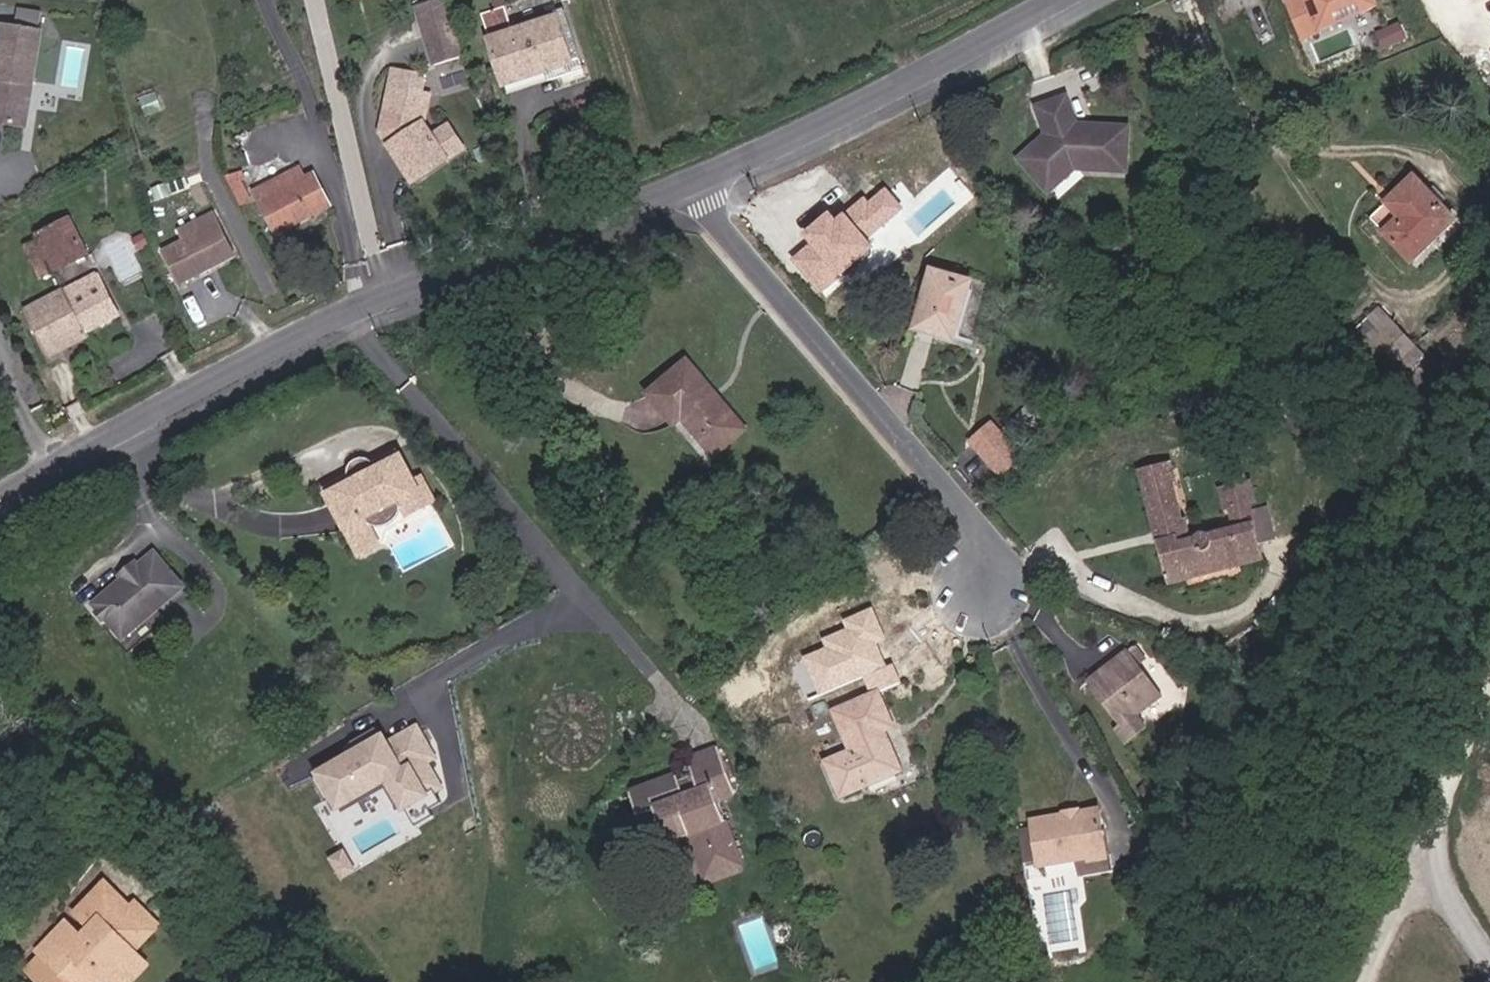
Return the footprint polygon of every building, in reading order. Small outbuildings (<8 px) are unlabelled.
[(447,0),(438,0),(416,7),(428,48),(459,39),(447,0)] [(1303,40),(1336,26),(1331,15),(1354,5),(1359,16),(1378,8),(1374,0),(1286,0),(1303,40)] [(583,71),(563,10),(554,13),(556,19),(513,33),(504,7),(481,14),(504,85),(547,72),(550,82),(583,71)] [(2,26),(0,40),(0,124),(16,126),(23,85),(33,87),(42,33),(2,26)] [(464,57),(459,39),(428,48),(433,66),(464,57)] [(433,137),(424,125),(430,96),(422,94),(424,83),(420,76),(393,71),(380,133),(414,183),(448,160),(445,156),(433,137)] [(507,95),(550,82),(547,72),(504,85),(507,95)] [(26,128),(33,87),(23,85),(16,126),(26,128)] [(161,109),(156,97),(143,102),(148,114),(161,109)] [(1126,165),(1128,136),(1113,136),(1113,128),(1076,126),(1067,99),(1038,109),(1045,129),(1050,134),(1053,138),(1048,142),(1045,139),(1021,160),(1049,192),(1057,185),(1057,174),(1064,169),(1075,169),(1111,171),(1111,164),(1126,165)] [(462,145),(449,126),(433,137),(445,156),(462,145)] [(1128,136),(1128,129),(1113,128),(1113,136),(1128,136)] [(1126,172),(1126,165),(1111,164),(1111,171),(1126,172)] [(305,178),(300,167),(283,176),(288,186),(305,178)] [(1057,185),(1075,169),(1064,169),(1057,174),(1057,185)] [(251,202),(236,172),(224,178),(240,208),(251,202)] [(276,236),(332,207),(314,173),(305,178),(288,186),(283,176),(254,191),(276,236)] [(1412,264),(1456,221),(1414,177),(1370,219),(1412,264)] [(903,209),(885,187),(868,201),(863,196),(845,211),(867,238),(903,209)] [(871,246),(841,212),(834,218),(828,212),(802,235),(809,243),(789,260),(817,292),(871,246)] [(234,256),(213,215),(180,232),(185,242),(164,253),(180,284),(234,256)] [(87,256),(70,220),(38,235),(56,271),(87,256)] [(955,341),(972,283),(933,272),(915,330),(955,341)] [(102,283),(97,275),(92,277),(97,286),(102,283)] [(119,316),(102,283),(97,286),(92,277),(64,291),(87,333),(119,316)] [(87,333),(64,291),(27,310),(51,357),(89,337),(87,333)] [(1417,347),(1379,306),(1353,331),(1392,372),(1417,347)] [(728,414),(701,382),(703,380),(687,361),(648,394),(674,426),(682,420),(715,457),(746,430),(730,412),(728,414)] [(1022,437),(1043,417),(1030,404),(1009,425),(1022,437)] [(1020,457),(993,426),(972,444),(999,475),(1020,457)] [(347,485),(380,468),(379,465),(400,454),(398,450),(373,463),(367,459),(360,460),(352,464),(349,470),(349,476),(323,489),(326,493),(346,483),(347,485)] [(436,502),(423,479),(415,483),(400,454),(379,465),(380,468),(347,485),(346,483),(326,493),(360,557),(380,546),(366,520),(399,502),(406,517),(436,502)] [(1169,588),(1266,563),(1251,506),(1228,512),(1234,533),(1213,538),(1207,534),(1203,533),(1198,535),(1196,538),(1192,539),(1186,519),(1184,519),(1175,483),(1178,483),(1173,462),(1139,471),(1169,588)] [(1257,505),(1251,485),(1219,493),(1224,513),(1228,512),(1251,506),(1257,505)] [(398,518),(400,508),(399,502),(366,520),(373,526),(382,528),(392,525),(398,518)] [(124,639),(184,588),(154,553),(138,566),(137,580),(123,579),(94,604),(99,610),(98,614),(103,620),(107,620),(124,639)] [(137,580),(138,566),(136,563),(120,576),(123,579),(137,580)] [(849,632),(841,618),(822,630),(830,643),(849,632)] [(1148,661),(1136,645),(1129,651),(1141,667),(1148,661)] [(1141,667),(1129,651),(1087,683),(1119,726),(1113,730),(1126,746),(1146,730),(1136,716),(1163,696),(1141,667)] [(823,702),(807,668),(791,674),(806,709),(823,702)] [(893,727),(878,693),(834,712),(851,752),(826,763),(842,797),(901,771),(884,732),(893,727)] [(381,739),(375,728),(370,731),(377,742),(381,739)] [(437,787),(423,762),(431,757),(415,729),(385,746),(381,739),(377,742),(370,731),(350,743),(356,753),(312,778),(325,801),(332,797),(337,806),(386,778),(403,807),(433,790),(437,787)] [(743,866),(719,801),(736,795),(718,747),(689,757),(695,774),(697,780),(679,787),(677,781),(675,776),(631,792),(639,816),(655,810),(667,844),(690,836),(705,880),(743,866)] [(679,787),(697,780),(695,774),(677,781),(679,787)] [(432,816),(428,810),(440,803),(433,790),(403,807),(414,827),(432,816)] [(1107,856),(1099,810),(1032,821),(1033,827),(1038,862),(1039,868),(1107,856)] [(1038,862),(1033,827),(1018,830),(1024,865),(1038,862)] [(353,870),(343,853),(332,859),(342,877),(353,870)] [(105,913),(120,897),(106,883),(91,898),(105,913)] [(1045,896),(1053,942),(1077,939),(1071,906),(1078,899),(1077,890),(1045,896)] [(142,959),(135,952),(160,926),(144,910),(132,922),(126,916),(138,904),(136,903),(131,908),(120,897),(105,913),(91,898),(76,914),(94,932),(85,941),(67,923),(38,952),(42,956),(27,971),(38,981),(81,981),(89,974),(97,981),(120,981),(142,959)] [(132,922),(144,910),(138,904),(126,916),(132,922)] [(149,966),(142,959),(120,981),(133,981),(149,966)] [(89,974),(81,981),(97,981),(89,974)]
